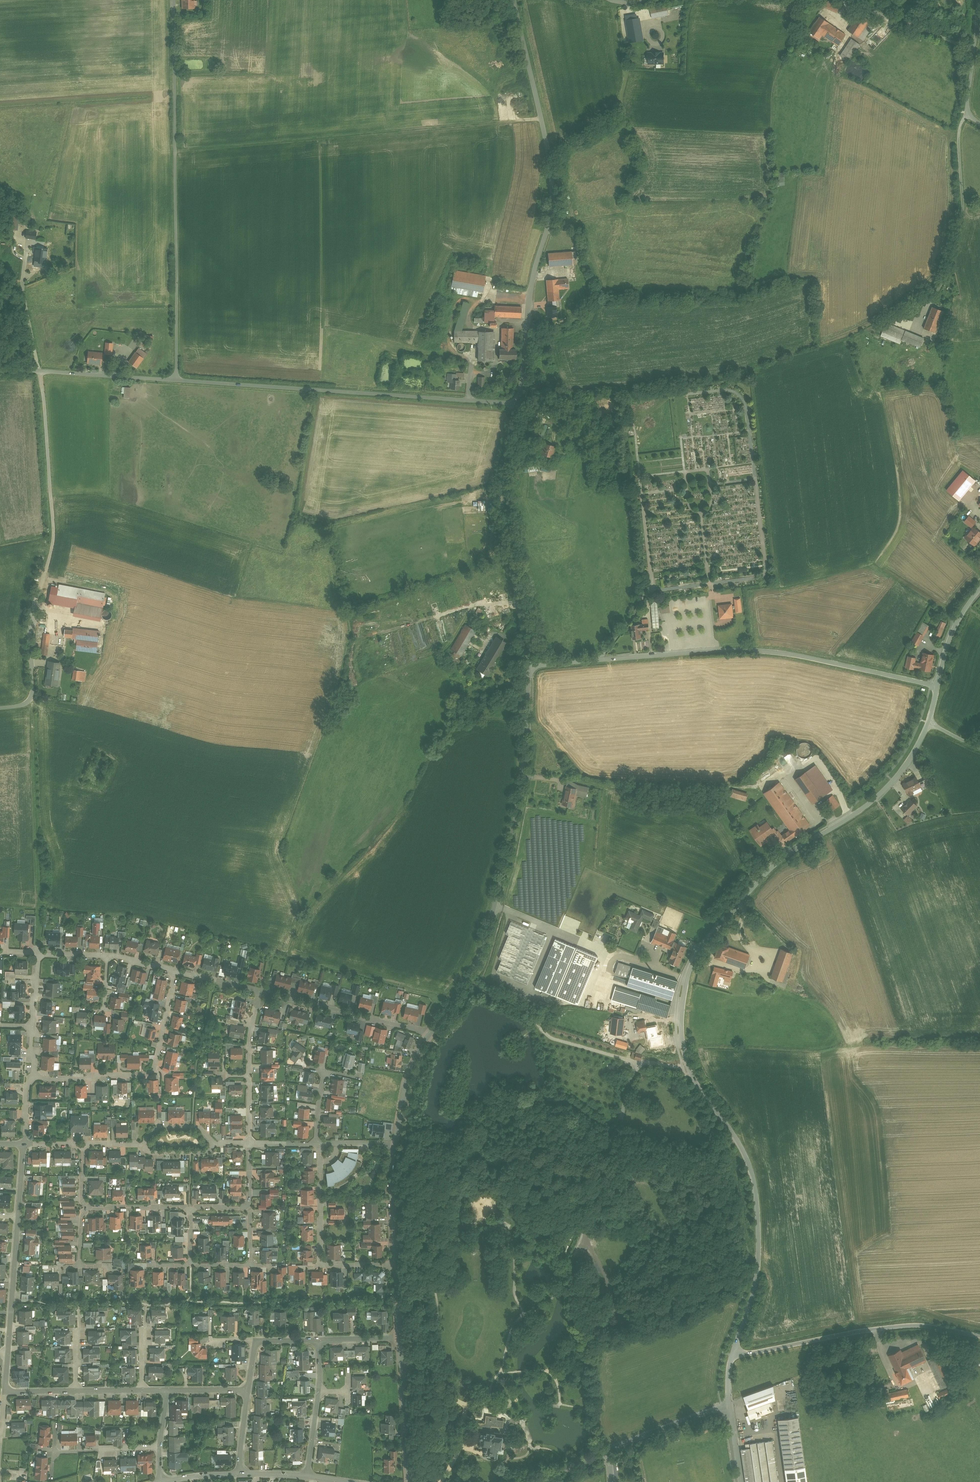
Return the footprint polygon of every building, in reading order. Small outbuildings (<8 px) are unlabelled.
[(183,9),(194,9),(194,0),(182,0),(183,9)] [(667,5),(650,9),(652,19),(669,15),(667,5)] [(859,14),(848,31),(858,37),(869,21),(859,14)] [(829,23),(820,17),(816,22),(819,25),(818,27),(831,36),(829,39),(838,46),(846,35),(829,24),(829,23)] [(639,18),(627,20),(631,42),(643,40),(639,18)] [(869,21),(858,37),(863,40),(874,24),(869,21)] [(831,36),(818,27),(819,25),(816,22),(809,32),(819,39),(822,35),(829,39),(831,36)] [(880,30),(876,39),(882,42),(886,32),(880,30)] [(806,35),(799,32),(797,36),(803,40),(806,35)] [(860,45),(852,39),(846,47),(855,53),(860,45)] [(855,53),(846,47),(840,56),(849,61),(855,53)] [(657,68),(661,68),(661,64),(666,64),(666,52),(650,52),(650,64),(657,64),(657,68)] [(37,233),(27,231),(26,238),(36,239),(37,233)] [(48,248),(38,247),(37,253),(36,252),(35,261),(46,262),(48,248)] [(572,252),(548,254),(549,266),(573,264),(572,252)] [(486,276),(454,270),(451,286),(483,292),(486,276)] [(568,278),(558,279),(546,280),(547,288),(551,287),(551,289),(558,288),(558,289),(568,288),(568,278)] [(558,288),(551,289),(551,287),(547,288),(548,301),(556,300),(559,300),(558,289),(558,288)] [(470,304),(463,302),(455,330),(462,330),(470,304)] [(521,307),(494,306),(494,310),(494,316),(521,318),(521,307)] [(549,307),(547,307),(548,317),(556,317),(556,307),(556,306),(549,307)] [(494,310),(485,309),(485,307),(479,307),(479,318),(474,318),(474,322),(490,322),(490,326),(496,327),(496,319),(494,319),(494,316),(494,310)] [(944,311),(932,307),(927,321),(932,322),(932,320),(939,323),(944,311)] [(932,322),(927,321),(924,328),(935,332),(939,323),(932,320),(932,322)] [(905,331),(886,323),(881,336),(900,343),(902,339),(905,331)] [(513,328),(501,328),(501,349),(500,349),(499,359),(515,359),(516,349),(513,349),(513,328)] [(491,332),(454,331),(454,342),(479,342),(478,361),(490,361),(491,332)] [(924,338),(905,331),(902,339),(920,347),(924,338)] [(462,343),(461,343),(460,343),(459,343),(458,344),(457,345),(457,346),(457,347),(457,348),(457,349),(458,350),(459,350),(459,351),(460,351),(461,351),(462,351),(463,351),(464,350),(465,349),(465,348),(465,347),(465,346),(465,345),(464,344),(463,343),(462,343)] [(102,353),(89,352),(88,363),(101,364),(102,353)] [(144,358),(136,352),(129,362),(137,368),(144,358)] [(456,374),(448,373),(448,377),(447,382),(452,382),(451,388),(459,389),(458,389),(459,381),(459,380),(455,380),(456,374)] [(560,429),(548,426),(544,443),(555,446),(560,429)] [(555,446),(544,443),(540,454),(552,457),(555,446)] [(963,471),(947,488),(959,499),(975,482),(963,471)] [(969,516),(964,521),(971,527),(976,522),(969,516)] [(965,538),(974,545),(979,540),(978,539),(979,538),(979,532),(974,527),(965,538)] [(100,621),(105,593),(59,585),(58,592),(51,591),(49,602),(75,606),(74,616),(100,621)] [(740,598),(734,598),(735,605),(731,606),(731,609),(732,609),(735,608),(736,612),(742,612),(740,598)] [(731,605),(720,606),(721,617),(732,616),(731,609),(731,606),(731,605)] [(103,610),(103,618),(112,618),(112,610),(103,610)] [(465,624),(450,649),(461,655),(476,631),(465,624)] [(640,624),(632,625),(633,639),(641,638),(640,630),(640,624)] [(99,631),(73,628),(73,630),(72,637),(72,638),(97,641),(99,631)] [(924,636),(917,632),(912,642),(918,645),(924,636)] [(508,643),(496,636),(485,654),(497,661),(508,643)] [(98,642),(77,640),(76,650),(96,653),(98,642)] [(934,655),(923,653),(921,663),(920,668),(920,669),(930,671),(934,655)] [(497,661),(485,654),(477,668),(488,675),(491,671),(494,667),(493,667),(497,661)] [(916,657),(908,656),(906,668),(913,669),(914,667),(920,668),(921,663),(915,662),(916,657)] [(476,669),(463,661),(459,667),(472,675),(476,669)] [(54,662),(49,662),(48,668),(49,669),(48,675),(47,675),(46,682),(51,683),(51,684),(57,685),(58,677),(59,677),(59,672),(58,672),(59,663),(54,662)] [(823,796),(806,772),(795,779),(813,803),(823,796)] [(916,777),(903,784),(909,795),(913,793),(912,791),(920,787),(921,787),(919,782),(916,777)] [(924,780),(919,782),(921,787),(920,787),(922,789),(927,787),(924,780)] [(810,825),(779,782),(764,793),(790,830),(795,836),(810,825)] [(588,788),(578,785),(577,788),(577,789),(576,796),(578,796),(578,794),(586,796),(588,788)] [(577,788),(566,786),(563,804),(567,805),(566,807),(569,807),(569,806),(573,806),(576,796),(577,789),(577,788)] [(748,793),(733,788),(730,796),(746,801),(748,796),(748,793)] [(829,798),(819,805),(823,811),(826,808),(829,812),(836,807),(829,798)] [(911,799),(901,809),(908,815),(917,805),(911,799)] [(908,815),(904,820),(908,824),(912,820),(908,815)] [(766,822),(761,826),(762,827),(760,829),(759,828),(758,829),(759,829),(757,830),(758,831),(757,831),(756,831),(757,831),(755,832),(753,829),(751,830),(753,834),(757,840),(759,839),(762,844),(767,840),(765,838),(771,834),(772,835),(773,834),(776,837),(774,838),(775,840),(780,837),(783,841),(785,839),(787,841),(795,836),(790,830),(782,835),(783,835),(782,836),(781,834),(778,831),(777,832),(774,828),(771,830),(769,828),(770,827),(767,822),(766,822)] [(775,840),(773,842),(777,847),(784,842),(783,841),(780,837),(775,840)] [(654,914),(643,909),(640,915),(629,910),(626,918),(629,919),(628,922),(632,923),(630,927),(630,929),(637,932),(643,917),(652,920),(654,914)] [(36,916),(27,915),(26,919),(30,919),(30,925),(35,925),(36,916)] [(660,922),(655,919),(652,926),(657,928),(660,922)] [(28,924),(15,923),(15,932),(19,932),(18,940),(27,940),(28,934),(28,924)] [(528,984),(547,937),(511,923),(507,934),(509,935),(500,959),(502,960),(497,972),(528,984)] [(751,923),(744,925),(748,942),(755,940),(751,923)] [(676,933),(663,928),(661,933),(656,931),(654,937),(658,939),(656,942),(671,949),(671,947),(674,941),(673,941),(676,933)] [(52,933),(47,933),(47,940),(49,940),(49,945),(59,946),(60,939),(60,938),(59,938),(52,938),(52,933)] [(91,934),(86,934),(86,939),(86,941),(87,941),(90,941),(90,947),(99,947),(99,937),(92,937),(92,936),(91,936),(91,934)] [(78,937),(66,937),(65,945),(66,946),(69,946),(70,945),(77,945),(78,937)] [(115,937),(111,937),(111,938),(106,938),(106,946),(110,947),(110,948),(114,948),(115,947),(118,947),(118,940),(118,938),(115,938),(115,937)] [(556,939),(535,987),(557,996),(577,948),(556,939)] [(138,943),(128,940),(125,950),(136,952),(138,943)] [(159,943),(147,940),(145,951),(156,953),(157,954),(158,948),(159,943)] [(687,947),(674,941),(671,947),(674,949),(669,961),(672,963),(672,964),(675,965),(675,964),(679,965),(687,947)] [(729,947),(720,944),(715,957),(724,960),(729,947)] [(167,947),(166,947),(166,949),(165,954),(163,959),(170,961),(173,949),(167,947)] [(750,955),(729,947),(724,960),(745,968),(750,955)] [(598,957),(577,948),(557,996),(572,1003),(579,1004),(598,957)] [(180,951),(173,949),(170,961),(177,962),(180,951)] [(781,949),(771,977),(783,981),(793,953),(781,949)] [(196,957),(185,955),(183,964),(194,967),(195,962),(197,957),(196,957)] [(212,960),(205,958),(203,967),(215,971),(216,971),(217,964),(219,959),(213,958),(212,960)] [(28,962),(16,962),(15,973),(28,973),(28,962)] [(678,981),(619,962),(615,973),(619,974),(615,985),(616,985),(609,1008),(620,1011),(621,1009),(622,1007),(626,1008),(627,1005),(635,1007),(641,1009),(667,1017),(671,1005),(641,996),(642,990),(673,999),(678,981)] [(61,963),(61,964),(58,964),(57,973),(61,974),(61,975),(65,975),(65,974),(69,974),(69,964),(65,964),(66,963),(61,963)] [(100,967),(84,965),(84,970),(88,971),(88,978),(93,978),(97,979),(97,974),(99,974),(100,967)] [(237,967),(227,965),(225,974),(235,976),(237,967)] [(127,968),(119,966),(117,976),(115,975),(115,977),(114,977),(113,982),(114,982),(113,984),(119,986),(121,986),(122,985),(122,983),(124,983),(127,968)] [(733,972),(712,966),(711,970),(713,971),(710,984),(716,986),(720,975),(732,978),(733,972)] [(259,970),(251,968),(250,972),(249,971),(248,975),(249,976),(248,979),(256,981),(257,978),(258,974),(259,970)] [(140,971),(133,969),(131,977),(131,979),(131,980),(136,981),(137,981),(140,971)] [(147,973),(143,972),(143,973),(142,972),(141,971),(140,971),(137,981),(144,983),(145,981),(147,973)] [(284,976),(277,975),(276,979),(274,985),(282,987),(284,976)] [(291,978),(284,976),(282,987),(289,988),(290,982),(291,978)] [(159,979),(158,979),(154,996),(158,998),(163,998),(167,981),(159,979)] [(307,982),(300,980),(299,984),(298,991),(305,992),(307,982)] [(194,984),(182,981),(180,992),(190,994),(191,995),(192,993),(194,984)] [(315,984),(307,982),(305,992),(312,994),(314,988),(315,984)] [(26,984),(16,983),(16,991),(16,996),(19,996),(25,996),(26,984)] [(86,984),(84,984),(84,989),(88,989),(87,999),(90,999),(90,1002),(95,1003),(95,1000),(99,1000),(99,991),(94,990),(94,989),(93,989),(93,985),(86,984)] [(339,986),(332,984),(331,988),(332,988),(331,993),(337,995),(339,986)] [(360,986),(354,984),(352,993),(358,994),(360,986)] [(120,992),(124,993),(126,986),(122,985),(121,986),(119,986),(117,991),(120,992)] [(331,988),(322,986),(319,997),(329,999),(331,993),(332,988),(331,988)] [(11,990),(9,990),(8,991),(8,998),(11,998),(14,998),(16,998),(18,998),(19,998),(19,996),(16,996),(16,991),(12,991),(11,990)] [(124,993),(120,992),(119,998),(121,999),(127,1000),(129,994),(124,993)] [(352,995),(341,992),(339,1001),(343,1003),(344,1002),(350,1004),(352,995)] [(119,998),(112,997),(110,1006),(119,1008),(121,999),(119,998)] [(370,1000),(361,997),(359,1006),(370,1009),(371,1003),(372,1000),(370,1000)] [(185,1001),(177,999),(175,1009),(184,1011),(186,1002),(184,1001),(185,1001)] [(246,1002),(236,1000),(234,1008),(244,1010),(246,1002)] [(52,1006),(52,1002),(42,1001),(41,1013),(51,1014),(51,1013),(52,1006)] [(159,1004),(144,1001),(143,1006),(148,1007),(147,1010),(145,1010),(144,1014),(151,1016),(150,1020),(157,1021),(158,1017),(156,1017),(159,1004)] [(394,1005),(384,1002),(381,1012),(392,1014),(393,1011),(394,1005)] [(426,1005),(420,1003),(418,1010),(418,1012),(424,1014),(426,1005)] [(24,1006),(15,1005),(15,1007),(10,1007),(10,1013),(15,1013),(15,1017),(24,1017),(24,1006)] [(418,1010),(406,1007),(403,1017),(416,1020),(418,1012),(418,1010)] [(244,1010),(234,1008),(233,1016),(239,1018),(243,1018),(244,1010)] [(273,1011),(266,1009),(264,1016),(263,1019),(264,1019),(271,1021),(273,1011)] [(292,1010),(291,1015),(290,1019),(293,1020),(292,1022),(298,1023),(298,1021),(306,1023),(307,1021),(308,1018),(308,1017),(309,1014),(292,1010)] [(280,1013),(273,1011),(271,1021),(278,1023),(280,1013)] [(79,1012),(77,1012),(77,1022),(87,1023),(87,1013),(79,1012)] [(99,1016),(96,1015),(95,1016),(95,1017),(94,1025),(104,1026),(105,1026),(105,1024),(105,1017),(99,1016)] [(327,1017),(317,1015),(315,1023),(325,1026),(327,1017)] [(179,1017),(174,1016),(171,1026),(178,1028),(178,1027),(180,1024),(181,1024),(182,1018),(179,1017)] [(625,1018),(613,1017),(612,1025),(624,1026),(625,1018)] [(121,1019),(114,1019),(113,1029),(123,1030),(123,1020),(123,1019),(121,1019)] [(54,1021),(44,1020),(43,1031),(55,1032),(56,1022),(56,1021),(54,1021)] [(645,1020),(637,1022),(639,1032),(647,1031),(646,1028),(647,1028),(647,1026),(645,1020)] [(359,1025),(349,1022),(346,1031),(348,1032),(349,1033),(352,1034),(353,1033),(357,1034),(358,1030),(359,1025)] [(237,1026),(231,1025),(230,1036),(243,1038),(244,1027),(237,1026)] [(376,1027),(367,1025),(365,1034),(370,1035),(370,1034),(374,1035),(376,1027)] [(624,1026),(612,1025),(611,1033),(623,1035),(624,1026)] [(657,1025),(647,1026),(647,1028),(646,1028),(647,1031),(648,1039),(649,1039),(659,1037),(659,1033),(657,1025)] [(386,1030),(376,1027),(374,1035),(373,1040),(383,1042),(386,1030)] [(152,1029),(148,1028),(147,1028),(146,1033),(145,1033),(145,1036),(145,1037),(154,1039),(156,1029),(152,1029)] [(277,1029),(268,1028),(268,1032),(270,1033),(270,1036),(276,1037),(277,1029)] [(268,1032),(260,1031),(260,1034),(259,1035),(259,1036),(259,1037),(259,1041),(269,1043),(270,1036),(270,1033),(268,1032)] [(409,1036),(406,1034),(406,1036),(398,1032),(395,1038),(403,1041),(402,1045),(409,1048),(414,1037),(410,1036),(411,1035),(410,1035),(409,1036)] [(175,1033),(171,1033),(170,1038),(169,1037),(168,1040),(169,1040),(168,1044),(175,1046),(176,1043),(178,1044),(179,1040),(181,1040),(182,1035),(175,1033)] [(659,1037),(649,1039),(651,1048),(665,1045),(663,1033),(659,1033),(659,1037)] [(15,1035),(10,1035),(8,1035),(8,1042),(10,1042),(10,1050),(15,1050),(20,1051),(20,1046),(21,1046),(21,1035),(15,1035)] [(628,1043),(617,1040),(616,1045),(626,1048),(628,1043)] [(305,1049),(295,1042),(293,1045),(294,1046),(292,1049),(295,1051),(294,1054),(299,1058),(301,1055),(301,1054),(305,1049)] [(103,1044),(98,1044),(98,1056),(102,1056),(102,1058),(106,1058),(106,1047),(103,1047),(103,1044)] [(110,1047),(106,1047),(106,1058),(110,1058),(110,1056),(114,1056),(114,1044),(110,1044),(110,1047)] [(640,1044),(636,1050),(641,1054),(646,1048),(640,1044)] [(233,1048),(231,1048),(231,1049),(231,1058),(242,1058),(242,1048),(233,1048)] [(266,1050),(261,1050),(261,1061),(272,1061),(272,1050),(266,1050)] [(324,1051),(316,1050),(315,1054),(314,1055),(314,1057),(314,1058),(314,1061),(322,1062),(324,1055),(324,1051)] [(173,1052),(168,1051),(166,1059),(176,1061),(178,1053),(173,1052)] [(219,1053),(209,1053),(209,1061),(219,1061),(219,1053)] [(355,1055),(345,1053),(345,1055),(344,1055),(342,1063),(343,1064),(342,1065),(342,1066),(344,1066),(344,1068),(350,1070),(350,1068),(352,1068),(353,1064),(354,1064),(355,1060),(354,1060),(355,1056),(355,1055)] [(401,1055),(391,1054),(391,1058),(392,1058),(391,1062),(390,1063),(390,1065),(391,1067),(391,1068),(395,1068),(395,1069),(398,1069),(399,1069),(400,1066),(401,1066),(401,1062),(400,1061),(401,1055)] [(89,1058),(80,1058),(80,1068),(91,1068),(91,1062),(91,1058),(89,1058)] [(176,1061),(166,1059),(165,1067),(169,1068),(174,1069),(176,1061)] [(219,1061),(209,1061),(209,1069),(213,1069),(215,1071),(217,1069),(219,1069),(219,1061)] [(21,1062),(7,1062),(6,1070),(12,1070),(12,1078),(19,1078),(19,1070),(20,1070),(21,1062)] [(365,1063),(359,1062),(357,1071),(364,1072),(365,1063)] [(270,1067),(265,1067),(265,1069),(261,1069),(261,1079),(274,1079),(274,1077),(273,1077),(273,1073),(276,1073),(276,1069),(270,1069),(270,1067)] [(314,1073),(305,1071),(304,1075),(303,1076),(303,1077),(304,1079),(305,1079),(305,1082),(312,1083),(314,1073)] [(173,1078),(166,1078),(166,1090),(175,1090),(175,1088),(177,1088),(177,1078),(173,1078)] [(222,1078),(212,1078),(212,1088),(220,1088),(222,1088),(222,1086),(222,1078)] [(343,1080),(332,1078),(330,1092),(338,1093),(342,1093),(343,1081),(343,1080)] [(158,1080),(149,1080),(149,1083),(147,1083),(147,1087),(149,1087),(149,1091),(158,1091),(158,1086),(158,1080)] [(127,1082),(118,1082),(118,1085),(118,1093),(127,1093),(127,1092),(127,1082)] [(234,1085),(230,1085),(230,1093),(242,1093),(242,1085),(234,1085)] [(48,1086),(40,1086),(40,1091),(38,1091),(38,1096),(48,1096),(48,1086)] [(86,1086),(76,1086),(76,1097),(84,1097),(86,1097),(86,1095),(86,1086)] [(108,1086),(97,1086),(97,1095),(97,1099),(108,1099),(108,1086)] [(307,1090),(300,1090),(300,1091),(299,1098),(303,1099),(303,1100),(308,1100),(308,1099),(311,1100),(313,1092),(309,1092),(309,1091),(307,1090)] [(17,1093),(10,1093),(10,1092),(6,1092),(6,1103),(17,1103),(18,1092),(17,1092),(17,1093)] [(331,1099),(327,1098),(326,1110),(333,1111),(334,1104),(341,1105),(341,1100),(331,1099)] [(222,1103),(216,1103),(216,1108),(211,1108),(211,1112),(211,1122),(219,1122),(219,1112),(222,1112),(222,1103)] [(48,1105),(36,1105),(36,1116),(36,1117),(42,1117),(46,1117),(46,1115),(50,1115),(50,1110),(52,1110),(52,1107),(52,1105),(48,1105)] [(272,1107),(261,1107),(261,1115),(261,1116),(266,1116),(272,1116),(272,1107)] [(306,1108),(299,1108),(298,1118),(309,1119),(310,1109),(306,1108)] [(211,1112),(199,1112),(199,1120),(199,1121),(207,1121),(207,1122),(211,1122),(211,1112)] [(88,1116),(72,1116),(72,1131),(85,1131),(88,1131),(88,1129),(88,1116)] [(329,1117),(324,1117),(324,1122),(324,1125),(331,1125),(331,1127),(336,1127),(336,1118),(334,1118),(329,1117)] [(9,1126),(2,1126),(2,1136),(15,1135),(15,1126),(15,1121),(9,1121),(9,1126)] [(392,1123),(383,1122),(383,1125),(385,1125),(384,1130),(391,1131),(392,1123)] [(117,1123),(116,1123),(116,1127),(117,1136),(128,1136),(128,1125),(120,1125),(120,1123),(117,1123)] [(266,1123),(261,1123),(261,1126),(261,1135),(270,1135),(270,1129),(275,1129),(275,1123),(266,1123)] [(38,1124),(34,1125),(34,1134),(43,1134),(43,1125),(43,1124),(38,1124)] [(383,1125),(373,1124),(372,1130),(371,1135),(383,1137),(384,1130),(385,1125),(383,1125)] [(105,1125),(99,1125),(99,1126),(94,1126),(94,1136),(107,1136),(107,1127),(107,1125),(105,1125)] [(301,1125),(299,1125),(299,1127),(298,1136),(307,1137),(308,1126),(301,1125)] [(71,1151),(63,1152),(63,1162),(71,1162),(71,1159),(71,1151)] [(120,1151),(109,1151),(109,1161),(120,1161),(120,1157),(120,1151)] [(336,1163),(334,1165),(331,1166),(327,1167),(328,1173),(327,1174),(328,1184),(333,1183),(334,1188),(335,1187),(335,1186),(338,1185),(342,1184),(343,1184),(342,1183),(346,1181),(349,1179),(349,1180),(350,1179),(348,1177),(350,1175),(352,1177),(353,1177),(352,1176),(354,1173),(357,1170),(357,1171),(358,1170),(357,1170),(359,1166),(361,1163),(362,1163),(355,1160),(356,1157),(357,1153),(343,1151),(342,1154),(341,1158),(339,1160),(336,1163)] [(63,1152),(55,1152),(55,1157),(55,1162),(63,1162),(63,1152)] [(237,1152),(233,1152),(233,1153),(233,1159),(236,1159),(236,1161),(236,1164),(240,1164),(240,1161),(242,1161),(242,1157),(241,1157),(241,1155),(242,1154),(242,1152),(237,1152)] [(305,1152),(303,1152),(303,1153),(303,1163),(306,1163),(307,1164),(309,1164),(310,1163),(313,1163),(313,1152),(310,1152),(305,1152)] [(0,1153),(0,1162),(4,1162),(4,1168),(13,1168),(13,1153),(0,1153)] [(134,1155),(130,1155),(130,1158),(130,1159),(130,1162),(130,1165),(138,1165),(138,1157),(138,1155),(135,1155),(134,1155)] [(152,1159),(149,1159),(148,1160),(145,1160),(145,1168),(145,1170),(153,1170),(153,1167),(153,1163),(153,1160),(152,1159)] [(210,1159),(202,1159),(202,1170),(210,1170),(210,1159)] [(163,1162),(163,1167),(163,1172),(172,1172),(172,1162),(163,1162)] [(180,1162),(172,1162),(172,1172),(180,1172),(180,1167),(180,1162)] [(304,1171),(304,1178),(305,1178),(305,1182),(313,1182),(313,1171),(308,1171),(304,1171)] [(265,1173),(261,1173),(261,1174),(262,1185),(270,1185),(270,1181),(273,1181),(273,1173),(265,1173)] [(1,1181),(0,1181),(0,1182),(0,1186),(11,1187),(12,1177),(0,1176),(0,1177),(1,1177),(1,1181)] [(232,1179),(231,1179),(231,1187),(241,1187),(241,1179),(239,1179),(232,1179)] [(33,1182),(30,1181),(29,1193),(39,1194),(40,1182),(33,1182)] [(99,1181),(90,1181),(90,1194),(96,1194),(98,1192),(103,1191),(103,1181),(99,1181)] [(241,1187),(231,1187),(231,1195),(239,1195),(241,1195),(241,1187)] [(154,1189),(140,1189),(140,1199),(154,1199),(154,1198),(154,1191),(154,1189)] [(119,1190),(113,1191),(113,1199),(122,1199),(122,1193),(122,1191),(119,1191),(119,1190)] [(270,1194),(262,1194),(262,1205),(266,1205),(270,1205),(270,1194)] [(0,1197),(0,1207),(3,1207),(3,1206),(10,1207),(10,1196),(2,1195),(2,1197),(0,1197)] [(372,1203),(366,1203),(366,1217),(373,1217),(377,1217),(377,1203),(372,1203)] [(32,1208),(28,1207),(27,1217),(37,1218),(37,1208),(32,1208)] [(344,1208),(331,1208),(331,1218),(344,1218),(344,1208)] [(309,1210),(304,1210),(304,1211),(304,1217),(304,1221),(313,1221),(313,1210),(309,1210)] [(141,1216),(131,1216),(131,1226),(135,1226),(135,1228),(140,1228),(141,1228),(141,1223),(141,1221),(141,1219),(141,1216)] [(161,1216),(151,1216),(151,1227),(160,1227),(161,1227),(161,1223),(161,1216)] [(220,1216),(211,1216),(206,1216),(206,1219),(208,1219),(208,1223),(213,1223),(213,1225),(220,1225),(220,1216)] [(229,1216),(220,1216),(220,1225),(228,1225),(228,1223),(232,1223),(232,1219),(234,1219),(234,1216),(229,1216)] [(116,1217),(111,1217),(111,1228),(120,1228),(120,1217),(116,1217)] [(96,1218),(89,1218),(89,1223),(89,1230),(85,1230),(85,1232),(96,1232),(96,1229),(96,1218)] [(0,1223),(0,1232),(8,1233),(8,1224),(0,1223)] [(307,1229),(303,1229),(303,1230),(303,1240),(313,1240),(313,1229),(307,1229)] [(264,1234),(262,1234),(262,1236),(262,1244),(273,1244),(273,1234),(264,1234)] [(236,1236),(234,1236),(234,1246),(243,1246),(243,1235),(236,1236)] [(38,1239),(26,1238),(26,1245),(25,1245),(24,1253),(34,1254),(35,1244),(38,1244),(38,1239)] [(201,1238),(199,1238),(199,1242),(199,1247),(199,1250),(208,1250),(208,1247),(209,1247),(209,1242),(208,1242),(208,1238),(201,1238)] [(150,1246),(141,1246),(141,1252),(143,1252),(143,1256),(151,1256),(151,1248),(151,1246),(150,1246)] [(381,1246),(373,1246),(373,1256),(381,1256),(381,1246)] [(106,1247),(100,1247),(99,1248),(96,1248),(96,1258),(110,1258),(110,1248),(107,1248),(106,1247)] [(174,1247),(173,1247),(173,1251),(173,1257),(183,1257),(183,1247),(174,1247)] [(223,1247),(216,1247),(216,1258),(225,1258),(225,1250),(225,1247),(223,1247)] [(269,1250),(262,1250),(262,1261),(271,1261),(271,1257),(276,1257),(276,1252),(269,1252),(269,1250)] [(306,1250),(303,1250),(303,1251),(301,1251),(301,1252),(298,1252),(298,1256),(301,1256),(303,1256),(303,1262),(308,1262),(308,1260),(313,1260),(313,1256),(311,1256),(311,1250),(306,1250)] [(304,1271),(297,1272),(297,1269),(292,1269),(292,1271),(292,1274),(294,1274),(294,1283),(304,1283),(304,1271)] [(135,1270),(131,1270),(131,1271),(131,1280),(133,1280),(133,1286),(144,1286),(144,1277),(143,1278),(143,1273),(144,1273),(144,1270),(135,1270)] [(381,1272),(373,1272),(373,1273),(373,1275),(373,1282),(379,1282),(381,1282),(383,1282),(383,1274),(384,1273),(382,1271),(381,1272)] [(78,1272),(68,1272),(68,1283),(78,1283),(78,1278),(78,1272)] [(99,1272),(91,1272),(90,1272),(86,1272),(86,1283),(98,1283),(98,1282),(99,1282),(99,1279),(99,1272)] [(163,1272),(154,1272),(154,1282),(158,1282),(158,1284),(163,1284),(163,1272)] [(208,1272),(199,1272),(199,1278),(201,1278),(201,1282),(209,1282),(209,1277),(208,1277),(208,1272)] [(226,1272),(215,1272),(215,1286),(224,1286),(226,1286),(226,1285),(226,1272)] [(244,1272),(234,1272),(234,1283),(244,1283),(244,1279),(244,1272)] [(267,1281),(263,1281),(263,1278),(262,1278),(262,1272),(252,1272),(252,1287),(257,1287),(257,1285),(261,1285),(261,1291),(267,1291),(267,1281)] [(323,1272),(312,1272),(312,1275),(311,1277),(312,1278),(312,1281),(322,1281),(323,1281),(323,1275),(323,1272)] [(342,1272),(331,1272),(331,1284),(341,1284),(342,1284),(342,1278),(342,1272)] [(371,1272),(363,1272),(363,1273),(363,1275),(363,1280),(371,1280),(371,1275),(371,1273),(371,1272)] [(279,1273),(271,1273),(271,1285),(277,1285),(278,1283),(282,1283),(282,1274),(282,1273),(279,1273)] [(122,1275),(109,1275),(109,1282),(115,1282),(115,1289),(122,1289),(122,1275)] [(259,1310),(249,1310),(249,1309),(246,1310),(245,1311),(245,1314),(248,1314),(249,1315),(249,1320),(249,1324),(265,1324),(265,1317),(259,1317),(259,1310)] [(31,1310),(20,1310),(20,1323),(31,1323),(31,1317),(33,1317),(34,1316),(34,1312),(34,1310),(31,1310)] [(95,1310),(85,1311),(86,1319),(86,1323),(95,1323),(95,1319),(99,1319),(99,1322),(105,1322),(105,1313),(99,1314),(99,1311),(99,1310),(95,1310)] [(141,1310),(128,1310),(128,1315),(132,1315),(132,1324),(138,1324),(141,1324),(141,1310)] [(166,1310),(152,1310),(152,1323),(156,1323),(156,1319),(166,1319),(166,1310)] [(64,1311),(58,1311),(59,1316),(64,1316),(64,1324),(75,1324),(74,1311),(64,1311)] [(386,1311),(381,1311),(378,1311),(371,1312),(367,1312),(367,1319),(372,1319),(372,1317),(378,1317),(378,1323),(383,1323),(386,1323),(386,1311)] [(285,1312),(270,1312),(270,1317),(276,1317),(275,1325),(285,1325),(285,1312)] [(320,1318),(313,1318),(313,1312),(305,1312),(305,1319),(308,1319),(308,1326),(308,1329),(315,1329),(315,1331),(321,1331),(321,1325),(320,1318)] [(348,1313),(333,1313),(334,1320),(339,1320),(340,1330),(348,1330),(348,1315),(348,1313)] [(208,1316),(199,1316),(199,1317),(195,1317),(194,1316),(193,1317),(194,1318),(193,1323),(199,1324),(199,1330),(208,1330),(208,1320),(208,1316)] [(234,1316),(221,1316),(221,1323),(225,1323),(225,1330),(225,1331),(234,1331),(234,1330),(234,1316)] [(28,1331),(18,1331),(18,1343),(28,1343),(28,1331)] [(61,1331),(56,1331),(56,1332),(56,1336),(60,1336),(59,1343),(70,1343),(70,1331),(61,1331)] [(98,1331),(89,1331),(89,1339),(89,1343),(99,1343),(99,1339),(105,1339),(105,1331),(104,1331),(98,1331)] [(136,1331),(121,1331),(121,1336),(127,1336),(127,1342),(127,1343),(128,1343),(136,1343),(136,1331)] [(157,1331),(155,1331),(155,1338),(156,1338),(156,1342),(165,1343),(165,1338),(169,1338),(169,1331),(164,1331),(157,1331)] [(198,1344),(192,1344),(192,1351),(194,1353),(197,1356),(199,1358),(206,1358),(206,1349),(204,1349),(201,1346),(201,1344),(198,1344)] [(245,1345),(232,1345),(232,1360),(236,1360),(242,1360),(245,1360),(245,1345)] [(343,1347),(331,1348),(331,1360),(337,1360),(337,1356),(343,1355),(343,1351),(343,1347)] [(368,1347),(356,1347),(356,1350),(356,1355),(357,1355),(363,1355),(363,1360),(368,1359),(368,1347)] [(900,1349),(888,1355),(894,1367),(904,1362),(906,1368),(911,1365),(912,1367),(926,1360),(920,1347),(903,1355),(900,1349)] [(161,1348),(150,1349),(150,1361),(159,1361),(159,1358),(164,1358),(164,1349),(164,1348),(161,1348)] [(61,1349),(56,1349),(56,1350),(56,1356),(61,1356),(61,1361),(70,1361),(70,1349),(61,1349)] [(93,1349),(84,1349),(84,1357),(84,1361),(94,1361),(94,1358),(95,1358),(95,1355),(100,1355),(100,1349),(93,1349)] [(277,1350),(266,1349),(266,1354),(261,1354),(261,1361),(270,1361),(277,1361),(277,1350)] [(23,1354),(17,1354),(17,1364),(27,1364),(27,1358),(30,1358),(30,1350),(28,1350),(23,1350),(23,1354)] [(128,1350),(124,1350),(124,1354),(127,1354),(128,1364),(136,1364),(136,1350),(128,1350)] [(305,1351),(296,1351),(296,1355),(296,1356),(296,1360),(308,1360),(308,1351),(305,1351)] [(392,1351),(382,1351),(382,1364),(392,1364),(392,1351)] [(954,1382),(941,1353),(931,1358),(944,1386),(954,1382)] [(308,1360),(296,1360),(296,1364),(296,1365),(296,1369),(305,1369),(309,1369),(308,1360)] [(851,1360),(843,1362),(844,1369),(853,1367),(851,1360)] [(904,1362),(894,1367),(897,1372),(896,1372),(902,1383),(912,1378),(906,1368),(904,1362)] [(261,1364),(261,1378),(269,1378),(272,1378),(272,1372),(269,1372),(270,1364),(268,1364),(261,1364)] [(93,1367),(84,1367),(84,1375),(85,1375),(85,1379),(94,1379),(94,1375),(100,1375),(100,1367),(93,1367)] [(162,1367),(149,1367),(149,1380),(153,1380),(153,1376),(163,1376),(163,1368),(163,1367),(162,1367)] [(202,1367),(193,1367),(193,1368),(188,1368),(188,1374),(188,1375),(189,1375),(189,1374),(193,1374),(193,1381),(202,1381),(201,1373),(202,1373),(202,1367)] [(231,1367),(226,1367),(227,1380),(236,1379),(236,1367),(231,1367)] [(62,1368),(54,1368),(54,1375),(59,1375),(59,1382),(68,1382),(68,1368),(62,1368)] [(128,1368),(123,1368),(123,1374),(126,1374),(126,1382),(134,1382),(134,1368),(128,1368)] [(24,1370),(13,1370),(14,1381),(17,1381),(17,1385),(20,1385),(20,1381),(25,1381),(25,1377),(26,1377),(26,1372),(24,1372),(24,1370)] [(366,1377),(353,1377),(353,1389),(357,1389),(361,1389),(361,1383),(366,1383),(366,1377)] [(309,1380),(297,1381),(297,1387),(297,1393),(301,1392),(301,1393),(310,1392),(309,1380)] [(261,1381),(258,1381),(258,1395),(259,1395),(267,1395),(270,1395),(270,1389),(267,1389),(267,1381),(261,1381)] [(774,1385),(744,1396),(749,1409),(771,1401),(776,1399),(774,1385)] [(951,1387),(937,1394),(939,1398),(953,1392),(951,1387)] [(907,1388),(884,1393),(886,1401),(909,1396),(907,1388)] [(357,1395),(353,1395),(353,1405),(361,1405),(361,1400),(366,1400),(366,1396),(364,1396),(361,1396),(361,1395),(357,1395)] [(209,1398),(194,1398),(194,1413),(201,1413),(201,1406),(204,1406),(204,1407),(209,1407),(209,1400),(209,1398)] [(235,1398),(227,1398),(221,1398),(221,1400),(221,1405),(221,1404),(227,1404),(227,1417),(235,1417),(235,1404),(235,1398)] [(259,1398),(256,1398),(257,1415),(263,1415),(266,1415),(266,1398),(259,1398)] [(68,1401),(58,1401),(58,1407),(68,1407),(68,1408),(70,1408),(70,1414),(75,1414),(75,1410),(79,1410),(79,1403),(75,1403),(75,1400),(68,1399),(68,1401)] [(339,1400),(327,1399),(326,1407),(332,1408),(331,1412),(337,1413),(337,1408),(339,1400)] [(55,1400),(47,1400),(47,1401),(42,1401),(42,1410),(47,1410),(47,1415),(55,1415),(55,1407),(55,1401),(55,1400)] [(94,1402),(84,1402),(84,1410),(92,1410),(92,1416),(99,1416),(99,1415),(98,1401),(94,1401),(94,1402)] [(187,1401),(178,1401),(178,1406),(171,1406),(172,1420),(181,1420),(181,1411),(187,1411),(187,1401)] [(306,1416),(305,1401),(293,1402),(293,1408),(297,1408),(298,1416),(306,1416)] [(749,1409),(747,1410),(750,1418),(774,1410),(771,1401),(749,1409)] [(156,1402),(144,1402),(144,1410),(144,1411),(150,1411),(150,1416),(156,1416),(156,1402)] [(257,1415),(254,1416),(254,1429),(263,1429),(266,1429),(266,1423),(263,1423),(263,1415),(257,1415)] [(395,1415),(386,1415),(386,1423),(381,1423),(381,1433),(389,1433),(389,1431),(393,1431),(393,1430),(394,1430),(394,1424),(395,1424),(396,1424),(396,1423),(396,1422),(396,1421),(395,1421),(395,1415)] [(492,1416),(486,1415),(485,1423),(483,1423),(478,1422),(478,1425),(477,1430),(482,1431),(482,1433),(486,1433),(486,1431),(490,1432),(491,1426),(491,1427),(491,1425),(496,1426),(502,1427),(503,1420),(497,1419),(496,1419),(497,1417),(492,1416)] [(778,1419),(787,1481),(807,1481),(798,1417),(778,1419)] [(172,1420),(169,1420),(169,1421),(170,1421),(170,1436),(169,1436),(170,1436),(178,1436),(178,1425),(181,1425),(181,1427),(183,1427),(184,1427),(184,1420),(181,1420),(172,1420)] [(24,1423),(12,1423),(12,1435),(18,1435),(18,1432),(25,1432),(25,1424),(25,1423),(24,1423)] [(332,1424),(323,1423),(322,1436),(328,1436),(329,1431),(335,1432),(335,1424),(332,1424)] [(50,1427),(41,1426),(39,1444),(48,1445),(49,1439),(50,1440),(51,1433),(50,1433),(50,1427)] [(224,1426),(223,1426),(223,1428),(218,1428),(218,1436),(223,1436),(224,1437),(224,1438),(224,1439),(225,1439),(225,1444),(234,1444),(234,1426),(224,1426)] [(301,1429),(298,1429),(291,1429),(291,1435),(292,1435),(294,1438),(294,1441),(302,1441),(302,1429),(301,1429)] [(121,1430),(107,1431),(107,1440),(112,1440),(112,1439),(115,1439),(116,1444),(114,1444),(114,1445),(121,1444),(121,1430)] [(490,1432),(486,1431),(486,1433),(482,1433),(480,1433),(480,1439),(479,1439),(478,1445),(482,1446),(482,1449),(485,1449),(485,1451),(487,1452),(487,1455),(490,1455),(491,1456),(491,1457),(495,1458),(495,1456),(497,1456),(497,1453),(503,1454),(504,1449),(500,1448),(502,1439),(502,1436),(500,1435),(500,1432),(494,1431),(494,1432),(490,1432)] [(255,1433),(254,1433),(254,1447),(262,1447),(262,1438),(266,1438),(266,1433),(263,1433),(255,1433)] [(69,1434),(61,1434),(62,1445),(69,1445),(69,1434)] [(95,1436),(86,1436),(86,1445),(96,1445),(96,1440),(95,1436)] [(178,1436),(170,1436),(170,1437),(171,1437),(171,1442),(170,1442),(170,1452),(179,1452),(179,1442),(185,1442),(185,1436),(178,1436)] [(749,1444),(750,1448),(741,1449),(746,1481),(778,1481),(772,1441),(749,1444)] [(300,1460),(299,1448),(287,1448),(287,1454),(291,1454),(292,1460),(300,1460)] [(334,1450),(320,1448),(319,1460),(324,1461),(325,1456),(333,1457),(334,1450)] [(254,1450),(251,1450),(251,1456),(251,1464),(251,1465),(260,1465),(260,1459),(260,1450),(254,1450)] [(179,1452),(170,1452),(170,1453),(171,1453),(171,1459),(170,1459),(170,1468),(180,1468),(180,1458),(187,1458),(187,1452),(179,1452)] [(151,1455),(138,1455),(138,1458),(139,1464),(143,1464),(143,1463),(145,1463),(145,1470),(151,1469),(151,1464),(151,1455)] [(217,1455),(216,1455),(216,1463),(220,1463),(220,1464),(228,1464),(228,1463),(231,1463),(231,1455),(228,1455),(217,1455)] [(47,1458),(37,1457),(36,1468),(47,1468),(48,1466),(47,1466),(47,1458)] [(135,1459),(121,1459),(121,1464),(121,1470),(136,1470),(136,1464),(135,1459)] [(391,1459),(384,1459),(384,1472),(394,1472),(394,1460),(394,1459),(391,1459)] [(117,1460),(104,1461),(104,1470),(112,1470),(112,1473),(117,1473),(117,1471),(117,1464),(117,1460)] [(47,1468),(36,1468),(35,1478),(46,1479),(46,1471),(47,1471),(47,1468)]
